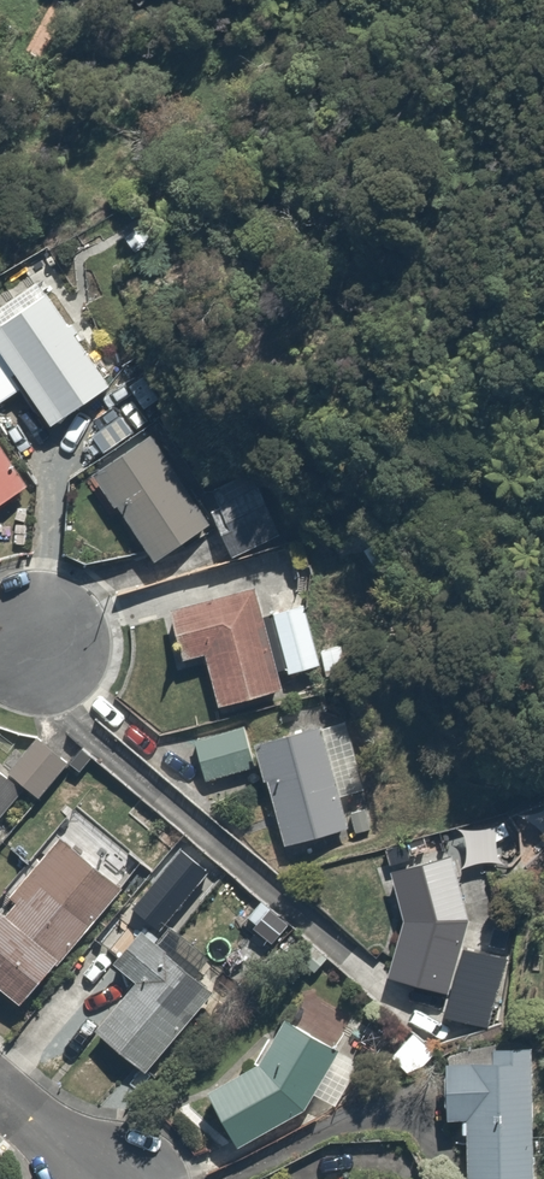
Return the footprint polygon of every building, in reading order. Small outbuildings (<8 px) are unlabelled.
[(26,392),(50,428),(114,385),(44,280),(0,309),(0,353),(26,392)] [(26,392),(0,353),(0,410),(26,392)] [(152,438),(93,484),(158,567),(216,522),(152,438)] [(24,485),(0,454),(0,504),(24,485)] [(267,484),(216,507),(236,551),(287,528),(267,484)] [(267,588),(170,611),(183,666),(209,660),(220,703),(290,687),(287,673),(274,617),(267,588)] [(313,608),(274,617),(287,673),(320,665),(322,672),(350,665),(345,646),(323,651),(313,608)] [(241,722),(194,736),(207,780),(254,765),(241,722)] [(327,726),(256,744),(281,843),(352,825),(327,726)] [(41,733),(10,769),(41,796),(72,760),(41,733)] [(23,793),(0,773),(0,819),(23,793)] [(125,890),(62,839),(0,916),(0,988),(28,1010),(125,890)] [(458,854),(392,874),(408,924),(389,981),(455,992),(459,965),(513,974),(520,928),(479,922),(458,854)] [(194,884),(165,862),(134,902),(163,924),(194,884)] [(214,990),(148,936),(119,970),(137,985),(99,1032),(147,1071),(214,990)] [(357,1064),(287,1025),(262,1065),(212,1093),(240,1142),(314,1100),(331,1110),(357,1064)] [(443,1051),(419,1028),(388,1060),(412,1083),(443,1051)] [(537,1048),(480,1046),(480,1066),(453,1065),(451,1122),(472,1123),(471,1178),(533,1178),(537,1048)]
